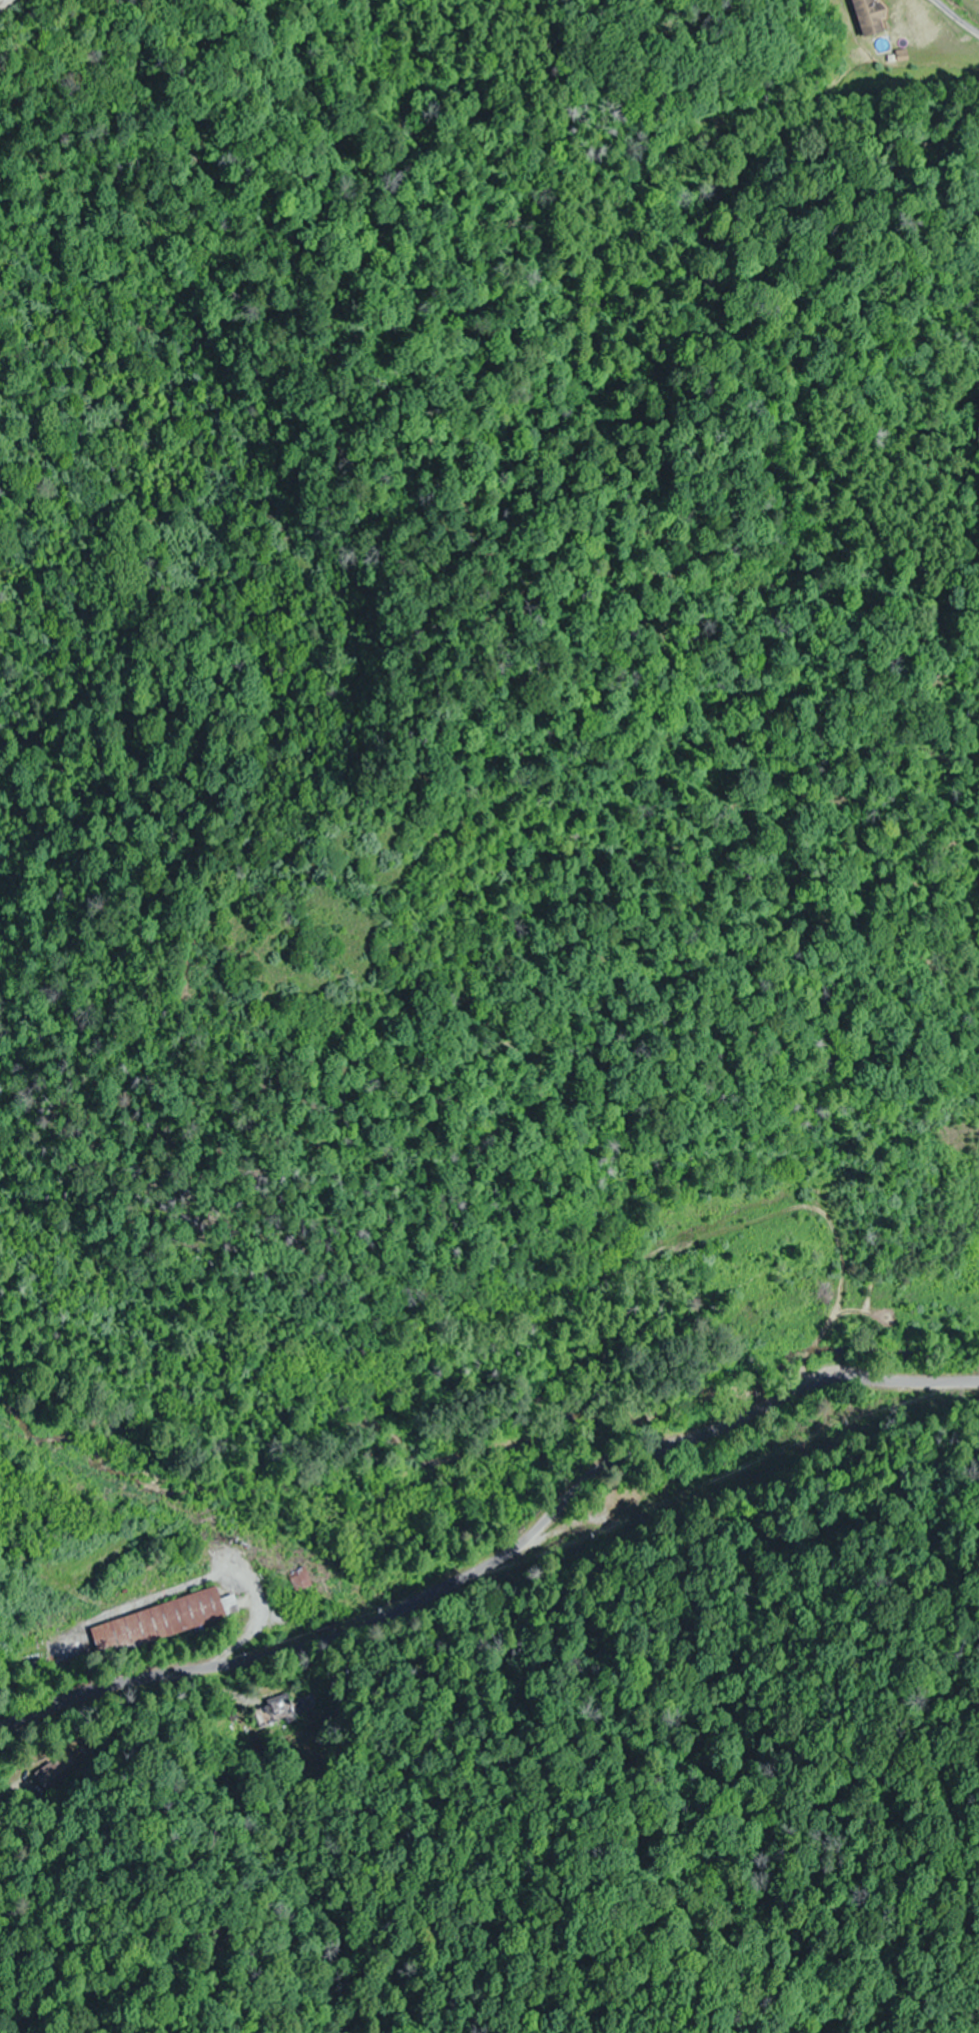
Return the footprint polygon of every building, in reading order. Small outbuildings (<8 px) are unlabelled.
[(862,41),(887,34),(883,20),(890,18),(886,4),(879,6),(877,0),(851,0),(862,41)] [(314,1590),(307,1568),(290,1573),(297,1596),(314,1590)] [(242,1616),(237,1596),(222,1600),(219,1590),(92,1627),(101,1657),(242,1616)] [(297,1719),(290,1699),(253,1712),(260,1732),(297,1719)]
